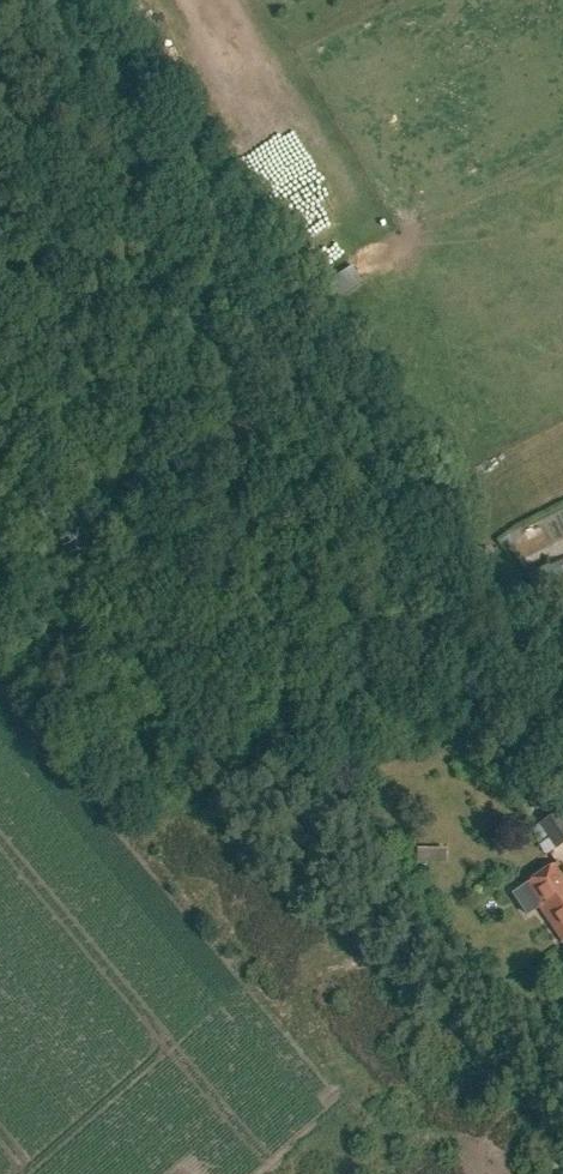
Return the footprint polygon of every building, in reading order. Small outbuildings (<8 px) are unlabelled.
[(261,132),(234,157),(255,179),(282,154),(261,132)] [(547,590),(560,573),(546,563),(533,580),(547,590)] [(554,846),(562,840),(562,817),(557,807),(537,821),(554,846)] [(546,909),(550,916),(544,920),(559,943),(562,940),(562,874),(555,862),(523,882),(542,911),(546,909)]
